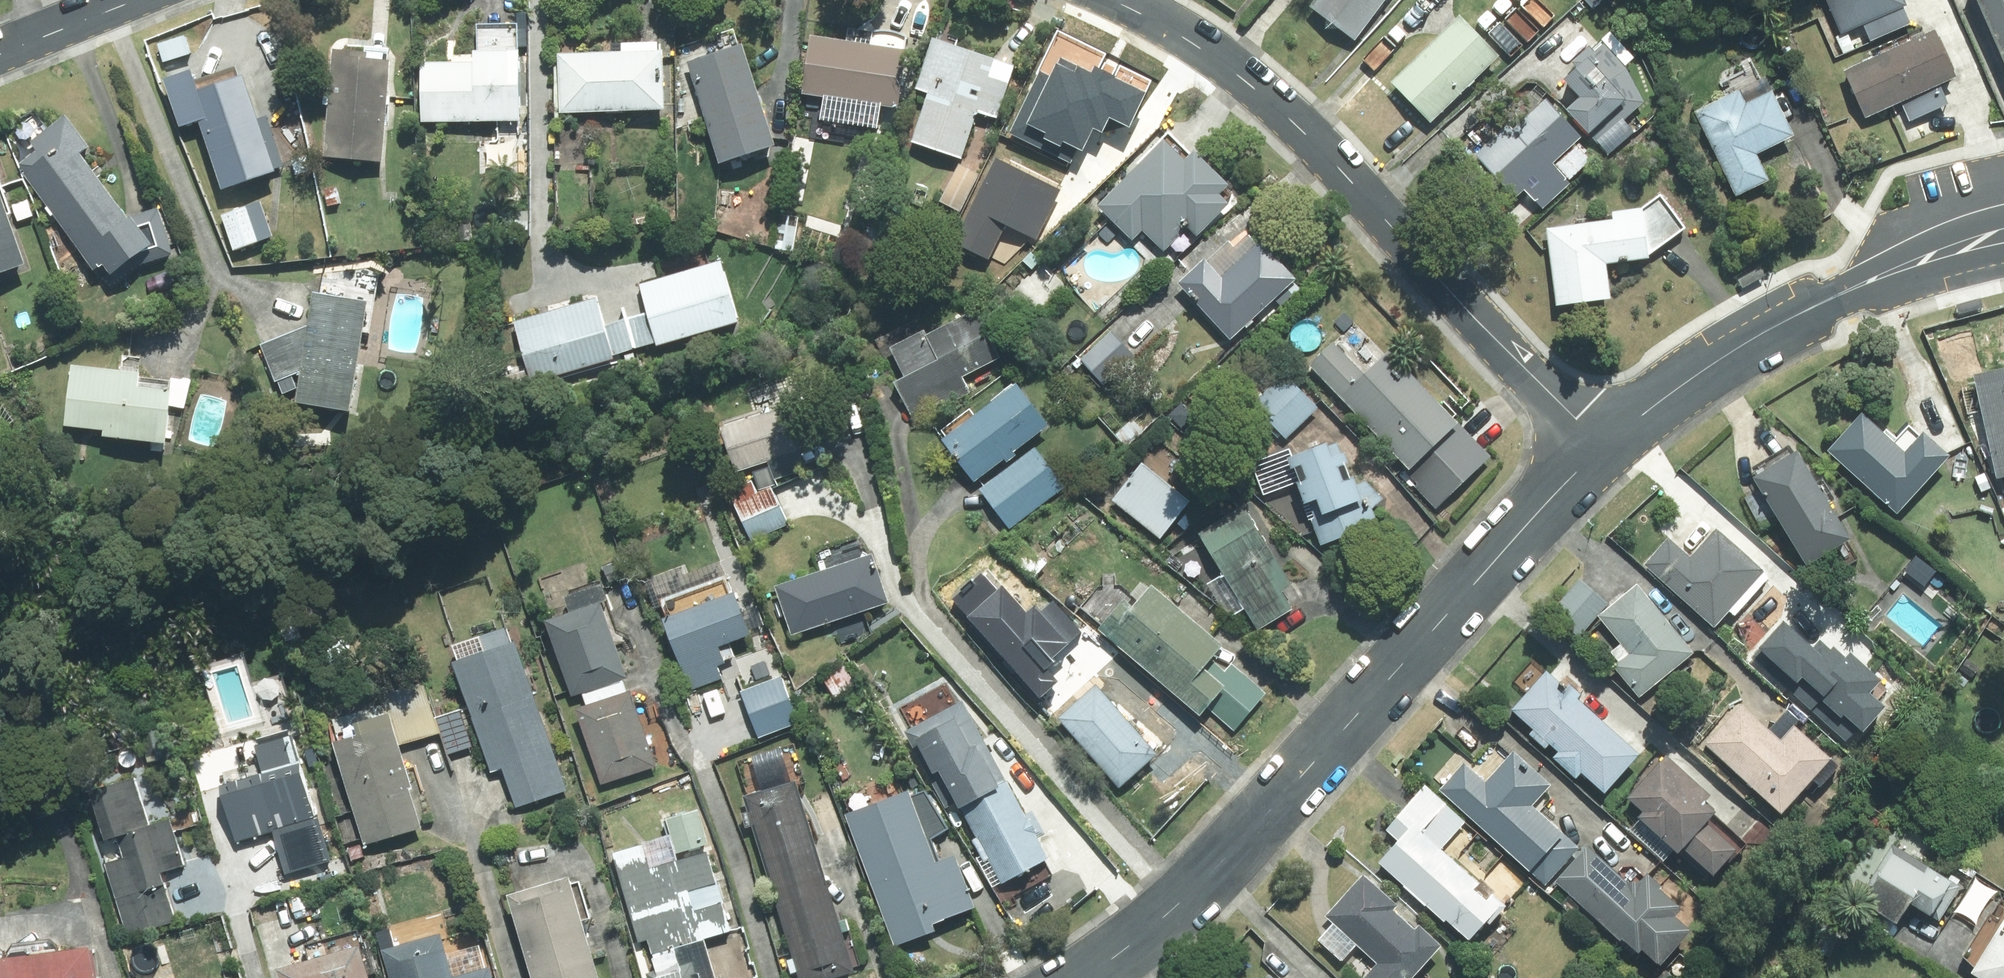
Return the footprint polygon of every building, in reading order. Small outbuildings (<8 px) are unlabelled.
[(1388,0),(1317,0),(1314,4),(1360,38),(1388,0)] [(1847,37),(1868,28),(1873,39),(1919,18),(1911,0),(1830,0),(1847,37)] [(2003,26),(2003,0),(1992,0),(2003,26)] [(1437,123),(1510,53),(1468,9),(1395,79),(1437,123)] [(427,119),(490,120),(490,117),(529,118),(531,21),(485,20),(484,62),(429,60),(427,119)] [(1942,25),(1849,67),(1871,116),(1964,74),(1942,25)] [(786,142),(751,40),(739,44),(734,30),(686,46),(726,163),(786,142)] [(673,46),(667,46),(667,36),(632,36),(632,46),(565,46),(565,108),(673,107),(673,46)] [(913,136),(971,156),(986,111),(1003,117),(1022,65),(941,37),(923,87),(929,89),(913,136)] [(818,39),(816,98),(814,143),(864,145),(865,126),(891,127),(892,102),(912,103),(915,43),(818,39)] [(1583,98),(1575,105),(1615,149),(1639,128),(1628,117),(1645,102),(1615,70),(1627,58),(1611,40),(1567,80),(1583,98)] [(367,42),(367,46),(339,45),(336,90),(329,90),(328,103),(335,104),(332,153),(392,157),(399,44),(367,42)] [(200,64),(172,74),(190,124),(206,119),(228,185),(286,165),(252,64),(205,80),(200,64)] [(1802,134),(1779,86),(1753,99),(1748,86),(1699,109),(1739,195),(1778,177),(1766,151),(1802,134)] [(1951,87),(1905,109),(1911,122),(1957,101),(1951,87)] [(1583,141),(1592,133),(1554,91),(1484,153),(1522,196),(1509,208),(1523,224),(1545,204),(1548,207),(1578,181),(1575,178),(1597,158),(1583,141)] [(153,219),(146,210),(139,215),(85,150),(95,141),(72,112),(45,136),(32,120),(13,137),(26,176),(29,173),(102,268),(113,259),(121,269),(148,246),(152,262),(184,255),(166,210),(153,219)] [(1079,139),(1056,113),(998,165),(1037,208),(1052,195),(1064,208),(1135,144),(1107,114),(1079,139)] [(1235,179),(1206,150),(1199,156),(1175,131),(1102,202),(1139,239),(1150,229),(1171,251),(1196,226),(1206,236),(1241,202),(1226,187),(1235,179)] [(961,212),(986,174),(966,161),(941,199),(961,212)] [(35,256),(4,179),(0,181),(0,271),(35,256)] [(264,242),(246,191),(222,200),(239,251),(264,242)] [(1621,218),(1554,227),(1564,304),(1620,297),(1615,257),(1656,252),(1651,205),(1620,208),(1621,218)] [(1302,276),(1265,236),(1226,271),(1213,257),(1186,283),(1236,337),(1302,276)] [(618,355),(639,349),(663,342),(668,341),(749,316),(730,253),(643,280),(652,309),(629,316),(609,322),(602,295),(518,318),(535,378),(618,355)] [(378,298),(320,290),(316,321),(264,342),(280,381),(309,369),(305,397),(363,405),(378,298)] [(897,376),(915,416),(973,391),(966,376),(1007,359),(984,306),(896,343),(908,371),(897,376)] [(1390,355),(1358,322),(1314,365),(1422,476),(1412,486),(1435,511),(1496,453),(1395,349),(1390,355)] [(1107,385),(1142,352),(1119,327),(1084,360),(1107,385)] [(113,433),(180,437),(182,405),(190,406),(197,377),(149,374),(149,367),(77,362),(73,423),(113,426),(113,433)] [(1975,372),(2002,477),(2003,476),(2003,365),(1975,372)] [(1063,417),(1028,374),(948,436),(982,480),(1063,417)] [(1292,439),(1323,408),(1293,378),(1263,409),(1292,439)] [(725,419),(741,471),(773,461),(778,478),(812,467),(790,398),(725,419)] [(1909,513),(1960,449),(1933,428),(1918,447),(1869,409),(1834,453),(1909,513)] [(1861,530),(1808,441),(1760,469),(1813,559),(1861,530)] [(1309,498),(1328,491),(1334,511),(1317,517),(1325,539),(1370,524),(1343,443),(1296,458),(1309,498)] [(1070,488),(1042,448),(986,487),(1014,527),(1070,488)] [(1202,496),(1148,458),(1117,501),(1171,539),(1202,496)] [(760,477),(735,485),(751,537),(792,524),(780,484),(764,489),(760,477)] [(1263,630),(1303,605),(1293,588),(1302,582),(1253,502),(1205,531),(1228,568),(1212,578),(1235,616),(1250,608),(1263,630)] [(1774,567),(1727,521),(1696,552),(1678,534),(1648,564),(1712,628),(1774,567)] [(897,601),(880,549),(779,583),(797,635),(897,601)] [(1250,663),(1255,658),(1211,619),(1215,614),(1198,598),(1193,603),(1157,572),(1107,628),(1206,717),(1232,688),(1256,710),(1277,687),(1250,663)] [(575,589),(580,608),(553,616),(576,692),(586,689),(590,703),(584,705),(607,783),(664,766),(641,689),(631,693),(626,678),(635,675),(612,599),(625,595),(619,575),(575,589)] [(1583,635),(1614,601),(1586,575),(1555,609),(1583,635)] [(671,618),(702,690),(733,676),(722,650),(769,630),(749,584),(671,618)] [(1646,584),(1605,620),(1625,642),(1612,654),(1649,696),(1703,649),(1646,584)] [(1093,631),(1059,603),(1029,639),(1063,667),(1093,631)] [(1794,603),(1749,648),(1772,671),(1817,626),(1794,603)] [(572,789),(526,638),(520,640),(515,624),(465,639),(470,655),(466,656),(497,772),(510,768),(521,805),(572,789)] [(1558,663),(1517,708),(1538,728),(1534,732),(1551,747),(1555,743),(1563,750),(1558,756),(1583,778),(1590,770),(1611,790),(1650,748),(1558,663)] [(1134,674),(1083,690),(1094,723),(1069,730),(1078,757),(1102,749),(1111,777),(1162,761),(1134,674)] [(777,678),(746,687),(755,717),(786,707),(777,678)] [(911,729),(916,727),(939,773),(950,768),(1010,883),(1052,861),(968,700),(959,705),(947,683),(900,707),(911,729)] [(1793,815),(1841,757),(1801,723),(1789,737),(1748,703),(1712,747),(1793,815)] [(338,728),(374,840),(435,820),(399,709),(338,728)] [(241,747),(242,752),(249,778),(229,783),(243,841),(279,833),(289,871),(333,861),(302,732),(241,747)] [(1538,806),(1560,781),(1521,746),(1493,778),(1472,760),(1444,791),(1550,886),(1584,847),(1538,806)] [(1721,879),(1750,844),(1718,817),(1733,800),(1673,749),(1629,802),(1721,879)] [(123,935),(181,920),(170,880),(191,874),(175,813),(165,816),(153,771),(102,784),(115,837),(99,841),(123,935)] [(961,849),(946,855),(938,835),(958,827),(939,783),(920,791),(917,784),(849,812),(903,944),(944,928),(940,919),(983,901),(961,849)] [(1476,943),(1511,904),(1447,844),(1470,819),(1430,783),(1391,826),(1405,838),(1385,859),(1476,943)] [(748,803),(803,977),(839,977),(862,971),(804,786),(748,803)] [(717,840),(706,806),(671,817),(683,852),(717,840)] [(663,952),(709,937),(738,928),(715,852),(682,862),(674,833),(616,851),(644,941),(653,938),(657,953),(663,952)] [(1864,896),(1907,923),(1922,898),(1945,913),(1965,882),(1899,841),(1864,896)] [(1593,846),(1559,887),(1636,952),(1644,943),(1668,964),(1703,923),(1687,909),(1693,902),(1656,871),(1642,888),(1593,846)] [(1369,869),(1331,910),(1339,918),(1321,937),(1345,959),(1362,940),(1383,960),(1368,975),(1371,977),(1419,977),(1450,945),(1369,869)] [(587,870),(518,890),(544,977),(610,977),(593,917),(600,915),(587,870)] [(1956,975),(1999,901),(1970,884),(1942,931),(1938,929),(1933,937),(1930,935),(1919,953),(1956,975)] [(1965,960),(1992,977),(2003,977),(2003,901),(1965,960)] [(446,930),(388,945),(396,977),(459,977),(446,930)] [(371,941),(287,963),(291,977),(381,977),(371,941)] [(0,957),(0,977),(105,977),(102,947),(0,957)] [(650,973),(652,977),(706,977),(699,957),(650,973)] [(498,968),(460,977),(501,977),(498,968)]
